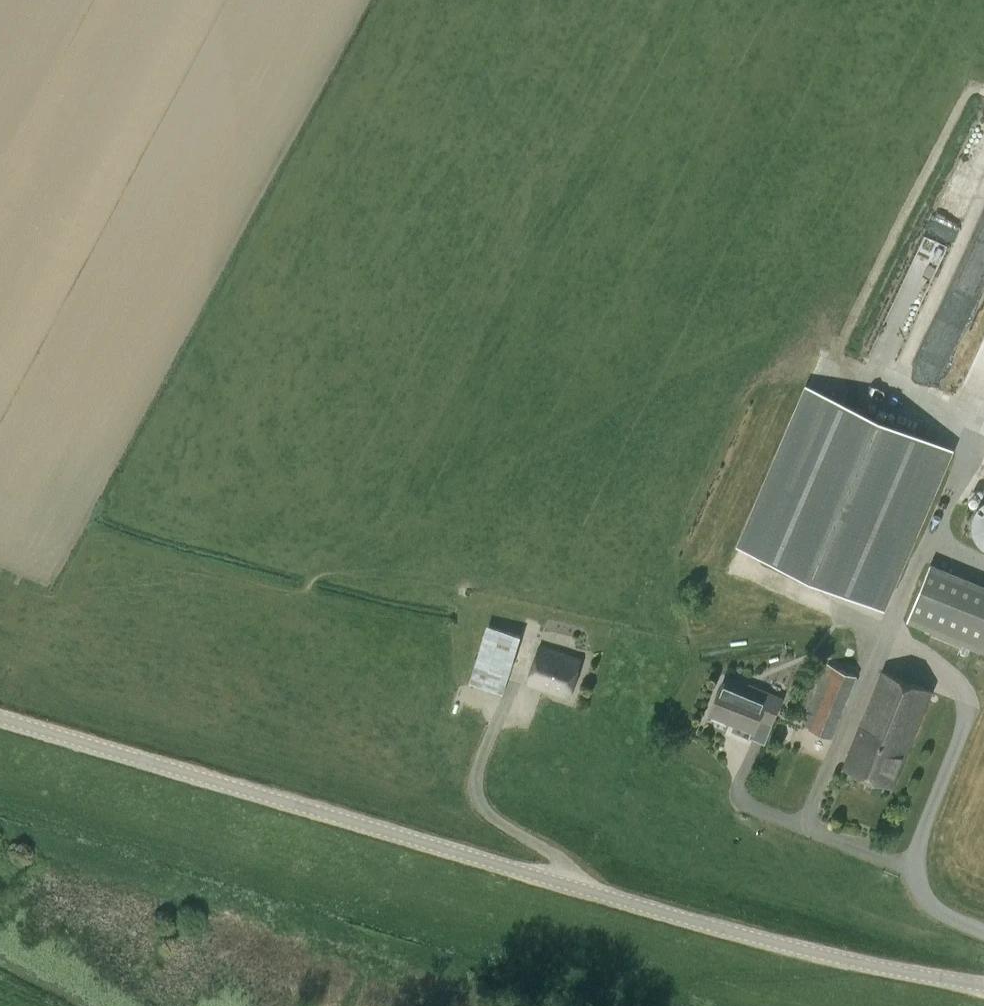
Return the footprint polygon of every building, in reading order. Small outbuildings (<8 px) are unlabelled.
[(927,352),(954,362),(983,281),(983,276),(958,267),(927,352)] [(810,387),(741,546),(881,608),(951,448),(810,387)] [(975,548),(983,548),(983,499),(978,499),(975,548)] [(911,624),(983,654),(983,585),(935,566),(911,624)] [(507,674),(520,635),(487,625),(475,664),(507,674)] [(568,696),(581,660),(538,646),(526,682),(568,696)] [(831,736),(856,676),(828,664),(803,725),(831,736)] [(893,785),(930,689),(882,671),(845,766),(893,785)] [(772,720),(781,698),(749,685),(746,693),(722,683),(710,712),(754,729),(759,715),(772,720)]
